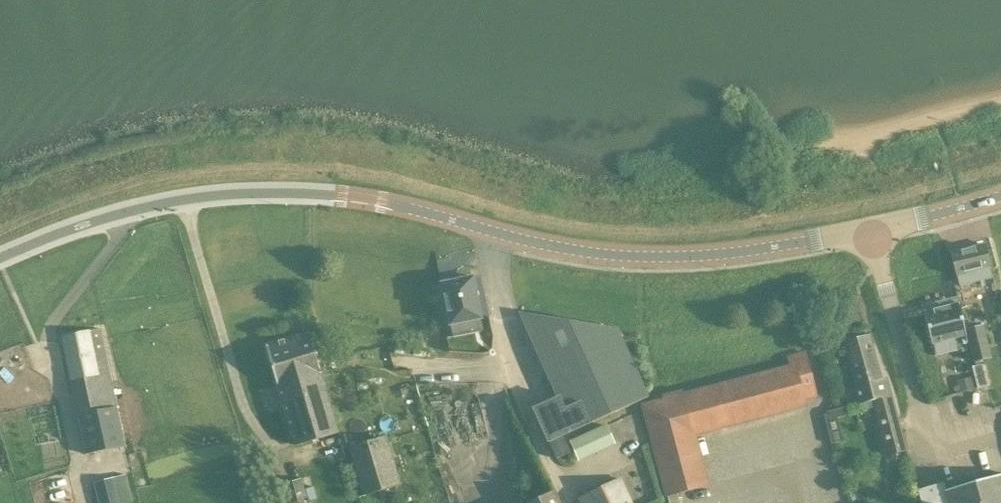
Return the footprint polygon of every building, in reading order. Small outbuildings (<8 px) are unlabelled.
[(952,253),(951,253),(955,271),(957,277),(959,287),(992,279),(990,269),(990,268),(984,245),(952,253)] [(466,275),(441,279),(449,320),(481,315),(473,274),(466,275)] [(965,328),(959,306),(924,316),(936,358),(969,349),(971,349),(965,328)] [(548,442),(550,442),(648,398),(618,330),(520,314),(558,399),(534,409),(548,442)] [(984,324),(965,328),(971,349),(969,349),(972,363),(992,359),(984,324)] [(87,452),(125,446),(100,329),(62,337),(87,452)] [(310,333),(292,338),(320,438),(338,433),(310,333)] [(860,402),(872,399),(888,456),(907,450),(888,379),(882,381),(869,335),(844,342),(860,402)] [(292,338),(267,345),(296,445),(320,438),(292,338)] [(817,395),(805,353),(787,357),(791,367),(683,395),(682,391),(663,396),(664,401),(642,406),(666,497),(668,497),(669,502),(680,502),(677,494),(707,486),(694,435),(807,406),(805,399),(817,395)] [(959,392),(961,392),(975,388),(977,388),(974,377),(956,381),(959,392)] [(579,461),(616,444),(606,424),(569,441),(579,461)] [(362,495),(401,484),(386,436),(349,447),(362,495)] [(550,442),(557,459),(571,453),(564,436),(550,442)] [(944,491),(947,502),(1000,502),(1000,475),(944,491)] [(115,477),(94,482),(99,502),(121,502),(115,477)] [(307,499),(302,479),(282,484),(287,502),(291,502),(307,499)] [(620,479),(591,493),(592,493),(576,498),(578,502),(631,502),(620,479)] [(553,492),(530,502),(558,502),(553,492)]
